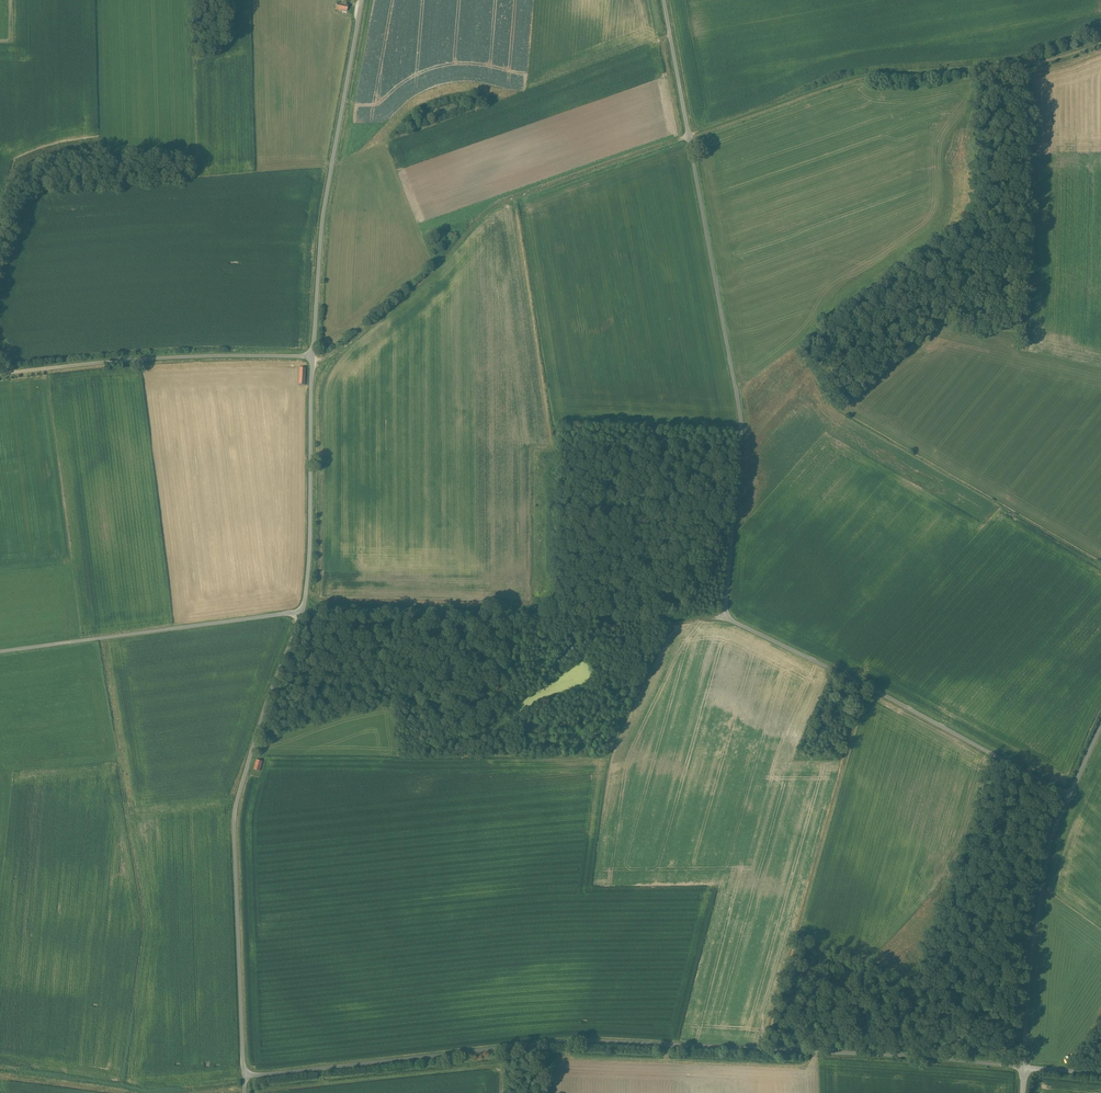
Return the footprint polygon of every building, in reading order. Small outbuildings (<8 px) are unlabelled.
[(348,4),(337,2),(335,10),(347,11),(348,4)] [(263,762),(257,760),(254,769),(260,771),(263,762)]
